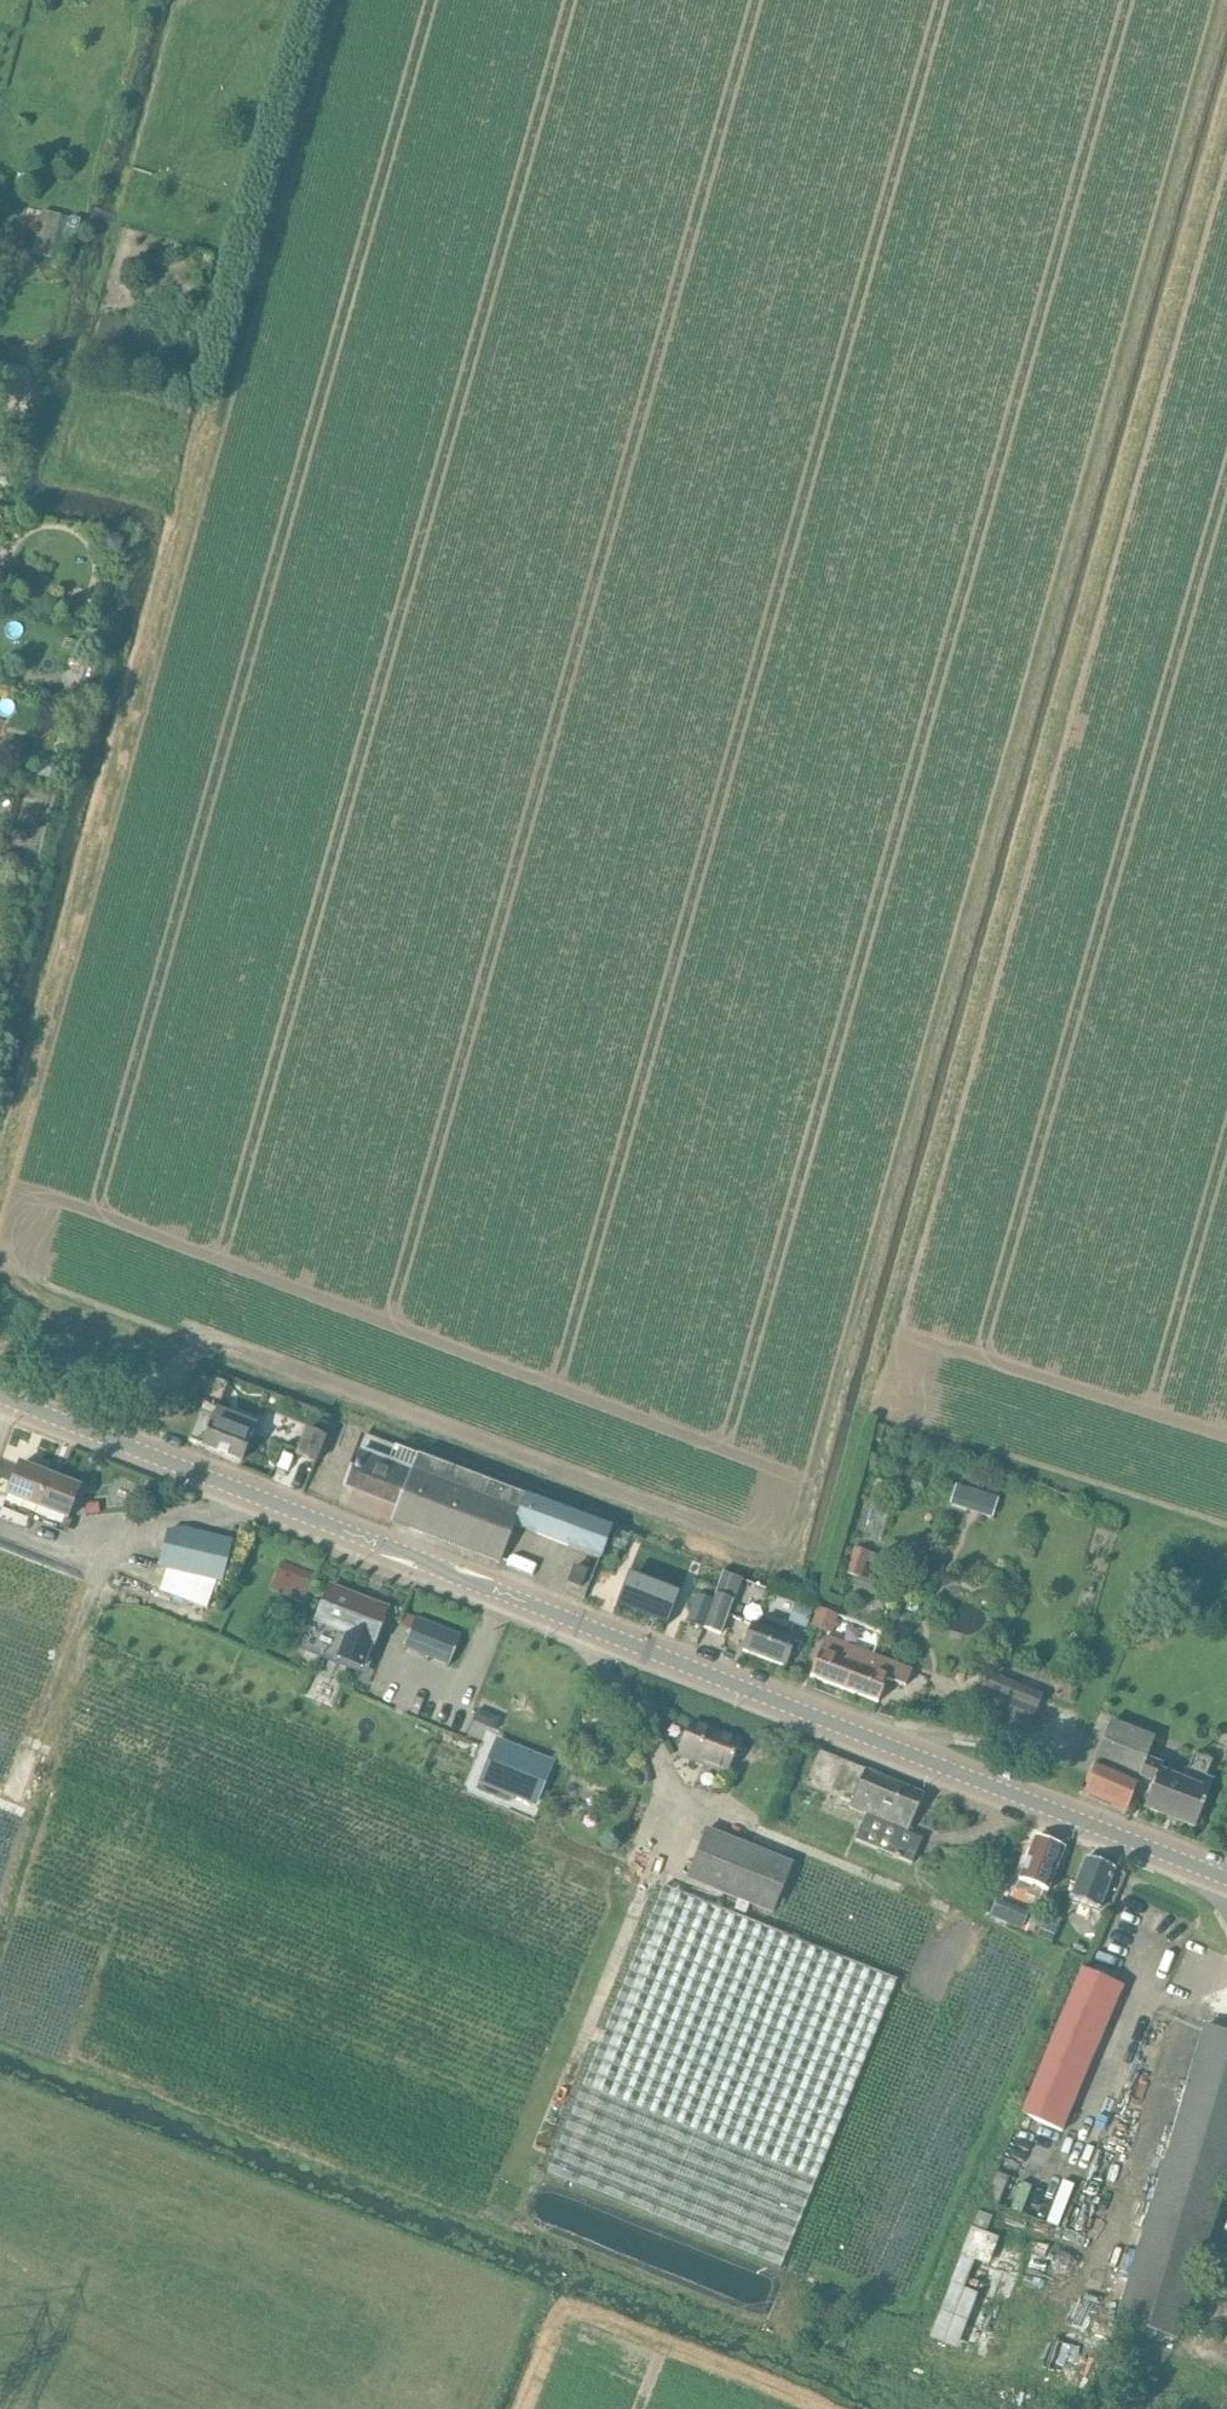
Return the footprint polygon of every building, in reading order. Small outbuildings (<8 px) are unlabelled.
[(79,223),(40,213),(30,257),(69,266),(79,223)] [(106,537),(102,554),(119,557),(123,541),(106,537)] [(254,1428),(216,1412),(213,1420),(200,1414),(189,1442),(240,1463),(254,1428)] [(875,1427),(871,1440),(880,1442),(880,1441),(883,1429),(879,1428),(875,1427)] [(316,1465),(326,1441),(306,1433),(296,1458),(316,1465)] [(410,1473),(360,1454),(347,1486),(398,1505),(393,1520),(496,1560),(509,1526),(596,1559),(607,1531),(416,1457),(410,1473)] [(38,1508),(50,1477),(20,1465),(7,1499),(37,1510),(38,1508)] [(38,1508),(37,1510),(67,1522),(80,1489),(50,1477),(38,1508)] [(956,1485),(949,1506),(963,1510),(971,1512),(972,1507),(977,1492),(956,1485)] [(167,1532),(158,1569),(166,1571),(163,1582),(160,1590),(206,1609),(216,1583),(217,1583),(222,1584),(232,1542),(233,1540),(184,1529),(179,1530),(167,1532)] [(880,1597),(884,1586),(862,1578),(869,1554),(853,1549),(845,1574),(853,1577),(850,1588),(880,1597)] [(579,1588),(585,1574),(573,1569),(567,1584),(579,1588)] [(722,1575),(715,1595),(732,1601),(734,1602),(741,1582),(742,1580),(722,1573),(722,1575)] [(628,1574),(615,1606),(667,1626),(679,1594),(628,1574)] [(332,1589),(311,1645),(365,1667),(386,1610),(332,1589)] [(710,1600),(699,1628),(720,1636),(721,1634),(732,1601),(715,1595),(713,1601),(710,1600)] [(699,1628),(710,1600),(696,1596),(694,1601),(686,1624),(699,1628)] [(794,1605),(788,1623),(806,1629),(812,1611),(794,1605)] [(831,1637),(838,1618),(817,1611),(810,1629),(831,1637)] [(787,1640),(793,1626),(767,1615),(761,1630),(752,1626),(742,1651),(785,1668),(795,1642),(787,1640)] [(449,1666),(460,1636),(415,1619),(404,1649),(449,1666)] [(847,1665),(853,1648),(826,1637),(810,1678),(841,1690),(850,1666),(847,1665)] [(850,1666),(841,1690),(877,1704),(886,1681),(905,1688),(912,1671),(853,1648),(847,1665),(850,1666)] [(1028,1725),(1038,1696),(985,1677),(975,1706),(1028,1725)] [(477,1709),(472,1721),(484,1726),(489,1714),(477,1709)] [(1211,1789),(1146,1763),(1154,1738),(1110,1721),(1093,1765),(1094,1766),(1083,1795),(1127,1812),(1140,1779),(1153,1784),(1142,1809),(1195,1829),(1211,1789)] [(472,1722),(467,1734),(477,1738),(481,1726),(472,1722)] [(725,1775),(739,1741),(692,1722),(679,1757),(725,1775)] [(491,1752),(482,1775),(515,1789),(512,1798),(533,1807),(536,1808),(555,1762),(497,1738),(491,1752)] [(912,1866),(918,1851),(923,1840),(908,1834),(924,1795),(818,1753),(804,1786),(850,1805),(848,1810),(865,1817),(854,1843),(912,1866)] [(772,1914),(791,1864),(706,1831),(686,1880),(772,1914)] [(1048,1895),(1065,1850),(1034,1839),(1024,1866),(1018,1864),(1012,1881),(1013,1881),(1010,1889),(1043,1900),(1046,1894),(1048,1895)] [(1100,1912),(1103,1905),(1117,1871),(1087,1859),(1070,1900),(1100,1912)] [(780,2269),(896,1981),(771,1930),(663,1887),(547,2175),(780,2269)] [(997,1907),(992,1918),(1004,1923),(1008,1912),(997,1907)] [(961,1913),(956,1928),(971,1933),(976,1919),(961,1913)] [(1061,2132),(1122,1989),(1081,1971),(1021,2115),(1061,2132)] [(1115,2323),(1178,2342),(1226,2177),(1226,2036),(1204,2028),(1203,2031),(1115,2323)] [(926,2081),(910,2111),(940,2127),(950,2108),(962,2114),(968,2103),(926,2081)] [(971,2110),(961,2128),(975,2135),(984,2117),(971,2110)]
